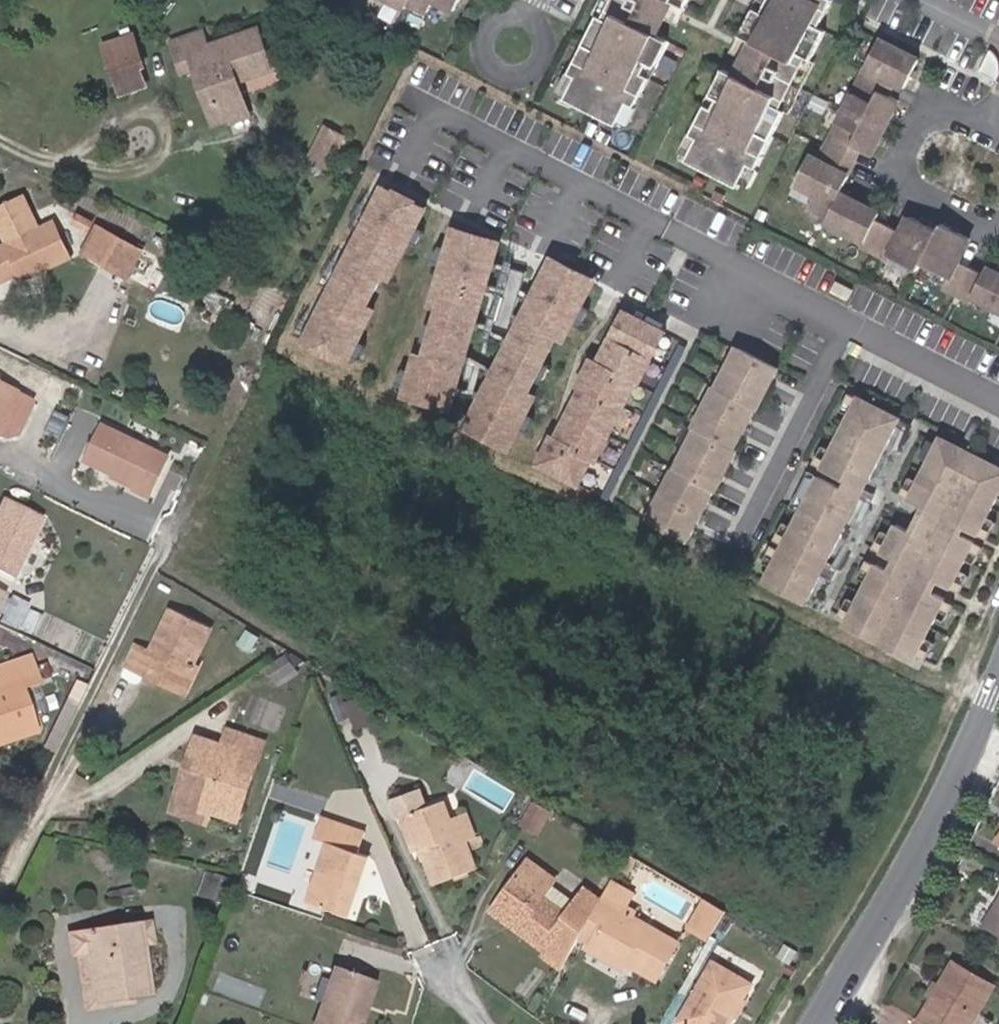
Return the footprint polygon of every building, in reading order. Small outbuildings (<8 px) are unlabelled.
[(406,7),(407,5),(426,14),(433,0),(391,0),(406,7)] [(454,10),(459,0),(435,0),(454,10)] [(564,99),(615,126),(618,120),(627,103),(634,106),(649,77),(641,74),(647,64),(648,64),(654,67),(667,41),(655,34),(663,18),(672,1),(673,2),(684,8),(688,0),(611,0),(602,18),(597,16),(568,74),(575,77),(566,94),(564,99)] [(593,14),(597,15),(602,18),(611,0),(599,0),(593,14)] [(737,187),(739,182),(748,165),(755,169),(784,111),(780,109),(806,58),(810,60),(825,31),(818,27),(832,0),(767,0),(761,13),(753,9),(740,36),(753,42),(744,59),(736,75),(723,69),(709,96),(717,100),(712,109),(704,106),(690,135),(695,138),(697,139),(688,156),(685,161),(737,187)] [(752,8),(761,13),(767,0),(756,0),(752,8)] [(677,25),(686,8),(684,8),(673,2),(672,1),(663,18),(677,25)] [(271,70),(257,29),(207,46),(202,32),(172,42),(180,67),(193,62),(198,76),(204,75),(212,72),(221,96),(211,99),(220,122),(248,113),(237,82),(271,70)] [(143,66),(133,35),(103,45),(120,92),(144,83),(139,68),(143,66)] [(744,59),(753,42),(740,36),(739,35),(730,52),(744,59)] [(985,268),(983,273),(957,261),(968,238),(941,224),(937,231),(909,216),(901,232),(875,219),(878,213),(839,193),(848,176),(845,174),(858,149),(870,155),(898,100),(886,94),(893,81),(896,83),(904,87),(919,60),(879,40),(865,67),(866,68),(819,161),(809,155),(795,183),(815,193),(807,208),(826,218),(825,221),(863,241),(861,245),(889,259),(890,256),(917,270),(917,269),(920,263),(947,277),(942,287),(970,301),(972,296),(998,310),(998,275),(985,268)] [(979,72),(995,80),(998,74),(998,70),(998,63),(997,58),(993,53),(991,50),(989,50),(979,72)] [(806,58),(780,109),(784,111),(789,113),(815,63),(810,60),(806,58)] [(641,74),(650,77),(655,68),(654,67),(648,64),(647,64),(641,74)] [(221,96),(212,72),(204,75),(211,99),(221,96)] [(568,74),(567,73),(558,90),(566,94),(575,77),(574,76),(568,74)] [(704,106),(712,109),(717,100),(709,96),(708,95),(703,105),(704,106)] [(634,106),(627,103),(618,120),(626,125),(635,107),(634,106)] [(325,169),(343,136),(324,127),(308,160),(325,169)] [(695,138),(689,135),(680,152),(688,156),(697,139),(695,138)] [(755,169),(748,165),(739,182),(748,187),(756,169),(755,169)] [(424,208),(382,186),(303,339),(346,361),(348,355),(356,339),(365,324),(357,320),(365,305),(382,272),(390,257),(398,241),(405,245),(407,241),(415,225),(424,208)] [(53,222),(39,229),(23,196),(0,208),(0,230),(7,244),(0,247),(0,281),(1,282),(19,274),(22,280),(69,258),(53,222)] [(415,225),(407,241),(415,245),(423,229),(415,225)] [(141,252),(97,226),(82,252),(127,278),(141,252)] [(449,408),(499,244),(453,230),(448,249),(442,266),(441,270),(449,272),(444,289),(439,307),(434,324),(428,342),(424,357),(416,355),(410,372),(405,390),(404,394),(449,408)] [(396,260),(405,245),(398,241),(390,257),(396,260)] [(432,261),(442,266),(448,249),(440,245),(432,261)] [(388,276),(396,260),(390,257),(382,272),(388,276)] [(465,428),(507,449),(517,429),(526,412),(525,412),(518,408),(526,393),(534,379),(541,363),(556,334),(564,320),(571,323),(572,320),(581,304),(590,287),(548,265),(465,428)] [(523,280),(526,270),(512,266),(509,275),(523,280)] [(523,280),(509,275),(496,318),(510,322),(523,280)] [(847,300),(852,290),(835,281),(830,291),(847,300)] [(432,304),(439,307),(444,289),(437,287),(432,304)] [(581,304),(572,320),(581,324),(589,308),(581,304)] [(357,320),(365,324),(371,309),(365,305),(357,320)] [(638,385),(665,333),(625,312),(599,363),(592,360),(578,386),(582,388),(556,438),(552,436),(538,463),(578,484),(591,458),(595,460),(635,383),(638,385)] [(563,338),(571,323),(564,320),(556,334),(563,338)] [(421,340),(428,342),(434,324),(427,322),(421,340)] [(356,339),(348,355),(356,359),(365,344),(356,339)] [(601,497),(606,500),(685,346),(680,343),(601,497)] [(644,520),(686,542),(712,491),(714,492),(735,451),(733,450),(753,411),(755,412),(776,370),(735,349),(714,390),(711,389),(691,430),(693,431),(673,469),(671,468),(644,520)] [(541,363),(534,379),(540,382),(548,367),(541,363)] [(395,384),(405,390),(410,372),(403,368),(395,384)] [(0,385),(0,436),(6,437),(15,435),(31,401),(13,393),(14,392),(0,385)] [(518,408),(525,412),(533,397),(526,393),(518,408)] [(845,418),(854,401),(846,396),(837,414),(845,418)] [(821,466),(820,468),(862,489),(898,420),(856,398),(854,401),(845,418),(830,448),(821,466)] [(534,417),(526,412),(517,429),(525,434),(534,417)] [(149,496),(168,456),(103,425),(85,461),(114,474),(136,484),(135,487),(134,489),(149,496)] [(926,463),(935,445),(926,440),(917,458),(926,463)] [(821,466),(830,448),(822,443),(812,461),(821,466)] [(907,501),(921,509),(957,527),(976,537),(985,519),(996,498),(998,492),(998,478),(935,445),(926,463),(916,483),(907,501)] [(807,471),(801,484),(852,510),(858,497),(807,471)] [(136,484),(114,474),(113,476),(135,487),(136,484)] [(898,497),(907,501),(916,483),(907,479),(898,497)] [(789,506),(798,511),(840,532),(852,510),(801,484),(789,506)] [(41,516),(4,498),(0,506),(0,572),(12,578),(41,516)] [(918,515),(954,534),(957,527),(921,509),(918,515)] [(762,582),(804,604),(840,532),(798,511),(790,527),(781,544),(779,548),(770,566),(762,582)] [(888,537),(879,554),(898,564),(930,581),(948,590),(958,572),(963,561),(973,543),(954,534),(918,515),(906,537),(892,529),(888,537)] [(994,524),(985,519),(976,537),(985,542),(994,524)] [(781,544),(790,527),(781,522),(772,540),(781,544)] [(870,550),(879,554),(888,537),(879,532),(870,550)] [(761,561),(770,566),(779,548),(770,543),(761,561)] [(982,548),(973,543),(963,561),(972,566),(982,548)] [(865,582),(874,565),(865,560),(856,578),(865,582)] [(930,581),(898,564),(892,574),(925,591),(930,581)] [(846,619),(845,621),(914,657),(923,639),(934,618),(943,600),(925,591),(892,574),(874,565),(865,582),(855,602),(846,619)] [(958,572),(948,590),(957,595),(966,577),(958,572)] [(16,628),(27,604),(12,597),(1,621),(16,628)] [(837,614),(846,619),(855,602),(846,597),(837,614)] [(952,605),(943,600),(934,618),(943,623),(952,605)] [(179,694),(194,663),(211,627),(171,608),(151,650),(136,643),(125,667),(179,694)] [(33,633),(41,616),(28,610),(20,627),(33,633)] [(932,643),(923,639),(914,657),(923,661),(932,643)] [(305,661),(291,653),(287,656),(295,667),(305,661)] [(295,667),(287,656),(267,669),(278,685),(298,672),(295,667)] [(20,687),(37,681),(29,657),(0,667),(0,736),(33,724),(20,687)] [(184,696),(199,665),(194,663),(179,694),(184,696)] [(351,718),(345,702),(341,693),(329,698),(338,723),(351,718)] [(373,723),(361,696),(345,702),(351,718),(356,730),(373,723)] [(35,732),(33,724),(0,736),(0,744),(35,732)] [(239,813),(250,780),(243,777),(256,739),(228,729),(223,745),(196,736),(175,800),(209,811),(212,804),(239,813)] [(250,780),(263,742),(256,739),(243,777),(250,780)] [(205,823),(209,811),(175,800),(171,811),(205,823)] [(453,819),(446,800),(427,807),(434,827),(453,819)] [(529,830),(541,808),(532,803),(520,825),(529,830)] [(237,820),(239,813),(212,804),(209,811),(237,820)] [(484,845),(480,836),(475,838),(466,815),(453,819),(434,827),(427,807),(400,817),(413,852),(417,851),(421,849),(425,860),(434,885),(476,869),(469,851),(484,845)] [(538,834),(550,813),(541,808),(529,830),(538,834)] [(348,916),(369,856),(358,852),(365,833),(323,818),(315,839),(327,843),(307,902),(348,916)] [(566,913),(543,896),(550,887),(555,880),(528,859),(490,912),(545,951),(542,956),(559,969),(579,936),(601,899),(584,888),(573,903),(566,913)] [(309,894),(318,869),(306,865),(297,890),(309,894)] [(223,901),(229,882),(205,874),(199,894),(223,901)] [(625,906),(632,893),(612,882),(601,899),(632,916),(634,912),(625,906)] [(573,903),(550,887),(543,896),(566,913),(573,903)] [(632,916),(601,899),(579,936),(593,945),(591,949),(624,967),(626,963),(656,980),(677,942),(632,916)] [(708,939),(725,911),(705,899),(688,927),(708,939)] [(983,927),(998,936),(998,899),(983,927)] [(153,944),(150,922),(68,935),(71,954),(75,954),(88,951),(96,1002),(134,996),(149,994),(142,946),(153,944)] [(96,1002),(88,951),(75,954),(83,1011),(135,1004),(134,996),(96,1002)] [(751,984),(712,962),(677,1022),(680,1023),(728,1023),(751,984)] [(952,962),(938,986),(932,997),(917,1023),(918,1023),(971,1023),(994,986),(952,962)] [(369,979),(333,966),(312,1023),(359,1023),(364,1011),(358,1010),(369,979)] [(364,1011),(375,981),(369,979),(358,1010),(364,1011)] [(932,997),(938,986),(934,983),(927,995),(932,997)]
